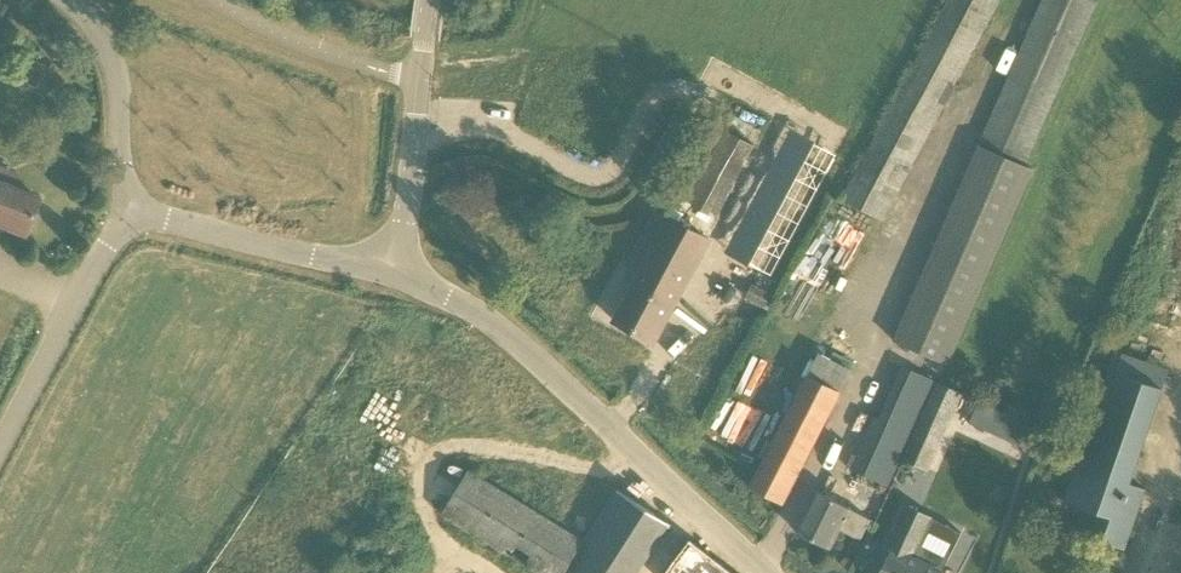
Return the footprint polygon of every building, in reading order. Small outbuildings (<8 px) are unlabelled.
[(1036,164),(1035,163),(1096,0),(1034,0),(906,344),(961,364),(1036,164)] [(793,132),(729,252),(825,307),(890,187),(793,132)] [(25,235),(38,198),(0,183),(0,225),(25,235)] [(708,239),(702,236),(657,212),(628,265),(643,272),(616,322),(653,342),(708,239)] [(693,321),(678,357),(689,362),(705,326),(693,321)] [(852,371),(819,354),(750,487),(783,504),(852,371)] [(851,470),(888,486),(935,380),(904,366),(880,419),(875,416),(851,470)] [(1125,550),(1138,512),(1146,489),(1131,483),(1163,389),(1110,371),(1065,502),(1091,511),(1082,535),(1125,550)] [(903,459),(928,470),(962,393),(937,382),(903,459)] [(1037,448),(1046,426),(980,400),(971,423),(1037,448)] [(672,524),(618,489),(587,543),(470,472),(443,515),(539,572),(638,572),(672,524)] [(817,490),(797,530),(831,549),(841,530),(861,540),(871,519),(817,490)] [(943,572),(949,562),(920,546),(934,519),(906,506),(887,547),(894,550),(882,572),(942,572),(943,572)] [(665,572),(732,572),(691,540),(665,572)]
